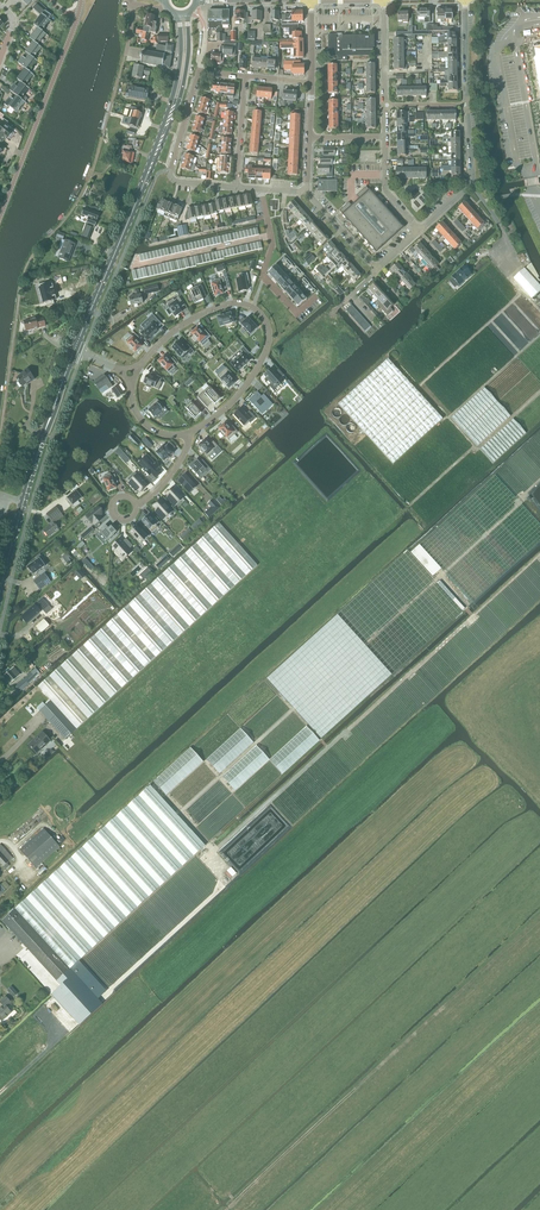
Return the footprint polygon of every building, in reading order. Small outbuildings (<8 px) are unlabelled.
[(444,9),(445,22),(448,22),(448,20),(452,20),(452,18),(453,18),(453,16),(452,15),(452,9),(444,9)] [(429,17),(429,10),(417,10),(418,18),(425,18),(425,23),(430,23),(430,19),(430,17),(429,17)] [(38,28),(42,31),(50,20),(49,19),(51,16),(51,15),(46,11),(45,11),(34,25),(38,28)] [(208,29),(209,29),(217,29),(216,34),(217,34),(217,37),(217,38),(216,39),(217,39),(217,42),(222,42),(222,25),(229,25),(229,11),(208,11),(208,22),(208,29)] [(248,24),(248,18),(248,13),(245,13),(245,11),(235,11),(235,23),(240,23),(240,20),(244,20),(244,24),(248,24)] [(262,11),(252,11),(252,21),(262,21),(262,11)] [(303,22),(303,11),(286,12),(282,12),(282,25),(299,25),(299,22),(303,22)] [(270,22),(274,22),(274,21),(280,21),(280,16),(279,16),(279,12),(271,12),(271,16),(270,17),(270,22)] [(408,23),(408,21),(408,12),(398,12),(398,21),(403,21),(403,23),(408,23)] [(146,19),(144,26),(151,28),(150,33),(155,34),(156,34),(157,28),(156,28),(156,27),(157,23),(155,22),(156,17),(147,15),(147,16),(145,16),(144,19),(146,19)] [(299,28),(299,25),(282,25),(282,28),(289,28),(289,36),(290,40),(302,39),(302,34),(303,34),(303,28),(299,28)] [(148,41),(150,33),(151,28),(144,26),(144,29),(137,28),(136,33),(142,34),(141,39),(145,40),(144,43),(148,43),(148,41)] [(34,41),(38,45),(46,34),(42,31),(38,28),(30,38),(34,41)] [(342,38),(337,38),(337,34),(328,34),(328,57),(337,56),(337,61),(347,61),(347,56),(372,56),(372,50),(373,50),(373,47),(374,47),(374,36),(342,36),(342,38)] [(294,58),(304,58),(303,39),(302,39),(290,40),(280,40),(280,49),(294,49),(294,58)] [(30,55),(34,58),(42,48),(38,45),(34,41),(26,52),(30,55)] [(141,64),(144,65),(146,65),(162,68),(169,69),(174,46),(167,44),(166,46),(157,45),(155,53),(143,51),(141,64)] [(224,46),(223,54),(225,55),(224,55),(232,56),(233,47),(224,46)] [(272,60),(268,60),(267,69),(275,70),(275,61),(279,61),(279,55),(279,47),(275,47),(275,49),(275,55),(273,54),(272,60)] [(26,52),(18,63),(25,69),(30,72),(38,61),(34,58),(30,55),(26,52)] [(212,53),(212,62),(224,64),(224,55),(225,55),(223,54),(212,53)] [(246,70),(247,60),(243,60),(243,55),(240,55),(239,59),(240,59),(239,69),(246,70)] [(261,59),(261,56),(254,55),(254,58),(253,58),(252,68),(253,68),(253,69),(257,69),(257,68),(260,69),(261,59)] [(261,59),(260,69),(267,69),(268,60),(268,57),(261,56),(261,59)] [(300,65),(300,61),(284,61),(284,70),(291,70),(291,72),(293,72),(293,75),(304,75),(304,65),(300,65)] [(366,72),(375,72),(375,64),(366,64),(366,72)] [(150,69),(145,68),(146,65),(144,65),(144,67),(134,65),(132,77),(142,79),(143,74),(149,75),(150,69)] [(17,79),(21,82),(25,85),(34,75),(30,72),(25,69),(17,79)] [(7,89),(5,92),(8,94),(11,91),(13,93),(17,96),(25,102),(28,98),(24,96),(29,88),(25,85),(21,82),(17,87),(15,85),(10,91),(7,89)] [(212,92),(219,93),(220,84),(213,83),(212,92)] [(219,93),(219,95),(222,95),(222,93),(227,94),(228,85),(220,84),(219,93)] [(228,85),(227,94),(227,96),(233,97),(233,94),(234,94),(235,85),(228,85)] [(147,100),(149,89),(131,86),(130,92),(127,91),(126,96),(147,100)] [(264,98),(265,89),(257,88),(256,98),(264,98)] [(265,89),(264,98),(272,99),(273,99),(273,101),(277,102),(277,94),(278,92),(274,91),(274,94),(272,94),(273,90),(265,89)] [(299,99),(299,94),(297,94),(297,92),(284,91),(283,100),(282,106),(286,106),(287,101),(296,102),(297,99),(299,99)] [(17,113),(25,102),(17,96),(14,100),(10,98),(5,105),(8,108),(9,107),(17,113)] [(199,105),(208,108),(209,104),(211,105),(212,101),(210,101),(210,100),(201,98),(199,105)] [(375,99),(366,99),(367,107),(376,107),(375,99)] [(132,105),(130,109),(131,109),(130,110),(141,113),(142,108),(132,105)] [(206,115),(208,108),(199,105),(197,112),(206,115)] [(338,108),(329,108),(329,116),(338,116),(338,111),(340,111),(340,108),(338,108)] [(129,109),(127,117),(130,118),(140,121),(142,113),(141,113),(130,110),(129,109)] [(253,119),(261,120),(262,112),(253,111),(253,119)] [(290,123),(300,123),(300,115),(296,115),(297,111),(291,111),(291,115),(290,115),(290,123)] [(224,112),(224,119),(233,120),(234,113),(224,112)] [(125,117),(123,123),(128,125),(138,128),(140,121),(130,118),(127,117),(124,116),(125,117)] [(194,124),(203,126),(205,119),(196,117),(194,124)] [(233,121),(233,120),(224,119),(224,121),(223,127),(232,127),(233,121)] [(12,131),(6,126),(6,125),(2,121),(0,124),(0,139),(3,141),(6,138),(6,139),(9,135),(10,135),(11,134),(11,132),(12,131)] [(300,131),(300,123),(290,123),(290,131),(300,131)] [(201,133),(203,126),(194,124),(192,131),(201,133)] [(232,135),(232,127),(221,126),(220,134),(232,135)] [(252,132),(251,139),(259,140),(260,133),(252,132)] [(197,146),(200,138),(191,135),(188,143),(197,146)] [(222,138),(222,143),(219,143),(218,146),(222,146),(231,147),(231,139),(222,138)] [(196,152),(197,146),(188,143),(187,150),(196,152)] [(121,161),(130,163),(133,164),(135,153),(133,152),(129,151),(130,149),(132,149),(133,145),(128,145),(127,148),(123,147),(123,150),(121,161)] [(230,154),(231,147),(222,146),(221,153),(230,154)] [(323,156),(336,156),(338,156),(338,147),(323,147),(323,152),(323,155),(323,156)] [(298,160),(299,152),(289,152),(288,160),(298,160)] [(183,161),(192,164),(194,157),(185,154),(183,161)] [(323,156),(321,156),(321,161),(320,161),(320,164),(321,164),(321,165),(333,165),(333,160),(336,160),(336,156),(323,156)] [(216,165),(220,165),(220,166),(229,166),(230,159),(221,158),(220,159),(217,158),(216,165)] [(181,169),(194,172),(196,165),(192,164),(183,161),(181,169)] [(318,175),(327,174),(327,177),(332,177),(332,169),(333,169),(333,165),(321,165),(318,165),(318,170),(317,170),(317,173),(318,173),(318,175)] [(228,174),(229,166),(220,166),(219,173),(228,174)] [(255,179),(256,169),(252,169),(252,166),(246,166),(245,173),(248,173),(248,178),(255,179)] [(337,192),(337,180),(318,180),(318,192),(337,192)] [(403,228),(366,187),(357,195),(360,198),(352,206),(349,203),(340,211),(340,210),(339,211),(377,252),(403,228)] [(94,202),(98,195),(90,192),(87,198),(94,202)] [(243,196),(245,206),(253,205),(251,195),(243,196)] [(238,208),(245,206),(243,196),(236,197),(238,208)] [(231,209),(238,208),(236,197),(229,199),(231,209)] [(224,210),(231,209),(229,199),(222,200),(224,210)] [(158,210),(165,213),(169,203),(162,200),(158,210)] [(218,212),(224,210),(222,200),(215,201),(216,204),(217,212),(218,212)] [(292,212),(299,206),(294,201),(287,207),(292,212)] [(463,214),(470,208),(465,202),(458,208),(463,214)] [(170,219),(176,206),(169,203),(165,213),(164,216),(170,219)] [(218,214),(218,212),(217,212),(216,204),(209,205),(210,216),(218,214)] [(204,217),(210,216),(209,205),(202,207),(204,217)] [(176,206),(170,219),(177,221),(182,208),(176,206)] [(297,218),(304,212),(299,206),(292,212),(297,217),(297,218)] [(197,218),(204,217),(202,207),(195,208),(197,218)] [(97,220),(100,214),(84,208),(81,215),(89,218),(86,223),(87,223),(86,225),(95,229),(95,227),(98,220),(97,220)] [(186,213),(185,217),(186,221),(190,220),(197,218),(195,208),(187,209),(188,213),(186,213)] [(468,219),(475,213),(470,208),(463,214),(468,219)] [(302,223),(309,217),(304,212),(297,218),(297,217),(294,220),(297,223),(300,221),(302,223)] [(473,224),(480,218),(475,213),(468,219),(473,224)] [(307,229),(314,223),(309,217),(302,223),(307,229)] [(480,218),(473,224),(477,229),(484,223),(480,218)] [(436,233),(438,235),(440,233),(447,227),(442,222),(441,224),(439,221),(436,223),(437,224),(438,224),(439,225),(436,228),(438,231),(436,233)] [(307,229),(303,232),(305,234),(307,232),(310,236),(312,234),(319,228),(314,223),(307,229)] [(167,235),(159,237),(160,242),(166,240),(176,238),(179,237),(184,236),(182,226),(177,227),(178,234),(175,235),(167,236),(167,235)] [(447,227),(440,233),(438,235),(441,238),(443,236),(445,239),(452,233),(447,227)] [(313,243),(324,234),(319,228),(312,234),(315,237),(311,240),(313,243)] [(63,240),(65,234),(58,232),(56,237),(63,240)] [(451,245),(457,238),(452,233),(445,239),(451,245)] [(324,234),(313,243),(316,245),(319,242),(322,245),(329,239),(324,234)] [(457,238),(451,245),(455,250),(462,243),(457,238)] [(68,262),(75,244),(65,240),(58,258),(68,262)] [(327,256),(336,247),(331,242),(324,248),(327,251),(324,253),(327,256)] [(415,251),(418,254),(425,248),(420,243),(414,248),(412,247),(408,250),(412,254),(415,251)] [(336,247),(327,256),(329,259),(332,256),(334,259),(341,253),(336,247)] [(423,259),(429,253),(425,248),(418,254),(423,259)] [(306,262),(313,256),(311,253),(304,259),(306,262)] [(336,267),(346,258),(341,253),(334,259),(331,261),(336,267)] [(428,265),(434,259),(429,253),(423,259),(428,265)] [(313,256),(306,262),(309,265),(316,259),(313,256)] [(344,270),(351,264),(348,261),(350,260),(347,257),(346,258),(336,267),(339,270),(342,267),(344,270)] [(439,264),(434,259),(428,265),(432,270),(431,271),(434,275),(440,270),(436,266),(439,264)] [(396,275),(402,269),(397,263),(395,266),(393,264),(391,266),(393,268),(389,271),(394,276),(396,275)] [(349,275),(356,269),(351,264),(344,270),(349,275)] [(276,265),(268,273),(273,278),(283,268),(280,270),(276,265)] [(452,278),(459,286),(471,275),(464,267),(452,278)] [(283,268),(273,278),(277,282),(287,273),(283,268)] [(514,278),(532,298),(539,291),(539,286),(524,268),(514,278)] [(356,269),(349,275),(346,278),(349,280),(351,278),(354,281),(361,275),(356,269)] [(400,280),(407,274),(402,269),(396,275),(400,280)] [(230,287),(228,279),(226,271),(222,272),(225,280),(227,288),(230,287)] [(287,273),(277,282),(281,287),(291,278),(287,273)] [(405,285),(412,279),(407,274),(400,280),(405,285)] [(247,279),(237,281),(241,296),(250,294),(248,283),(252,283),(250,275),(246,276),(247,279)] [(215,297),(224,294),(222,289),(226,288),(223,278),(211,281),(212,284),(211,284),(215,297)] [(291,278),(281,287),(286,292),(296,283),(296,282),(293,284),(289,280),(292,278),(291,278)] [(412,279),(405,285),(410,291),(417,285),(412,279)] [(41,281),(35,282),(35,286),(39,285),(40,293),(53,290),(52,282),(42,284),(41,281)] [(296,283),(286,292),(290,297),(300,287),(296,283)] [(374,295),(380,289),(375,283),(369,289),(374,295)] [(157,291),(155,285),(151,286),(151,287),(144,289),(145,294),(157,291)] [(197,287),(197,286),(190,289),(196,303),(204,300),(202,297),(206,295),(201,285),(197,287)] [(340,296),(343,293),(337,286),(334,289),(340,296)] [(300,287),(290,297),(294,301),(302,294),(298,289),(300,288),(300,287)] [(378,300),(385,294),(380,289),(374,295),(378,300)] [(53,290),(40,293),(42,301),(55,298),(53,290)] [(140,295),(138,290),(134,291),(135,296),(129,298),(131,306),(143,303),(141,295),(140,295)] [(302,294),(294,301),(299,306),(307,299),(302,294)] [(380,308),(383,305),(390,299),(385,294),(378,300),(375,302),(380,308)] [(184,306),(179,298),(174,301),(173,300),(167,304),(168,306),(167,306),(175,318),(183,312),(180,308),(184,306)] [(388,316),(393,311),(391,308),(394,305),(390,299),(383,305),(380,308),(388,316)] [(148,318),(152,322),(141,333),(148,340),(159,329),(157,326),(161,323),(153,314),(148,318)] [(218,316),(220,326),(234,324),(232,314),(218,316)] [(30,320),(24,322),(26,331),(33,330),(33,329),(35,329),(37,328),(46,326),(44,319),(43,318),(36,320),(36,319),(30,320)] [(257,328),(248,318),(245,321),(243,318),(239,322),(241,324),(250,334),(257,328)] [(201,331),(198,327),(191,333),(200,343),(203,346),(209,341),(208,339),(211,336),(203,328),(201,331)] [(142,341),(136,334),(133,337),(131,335),(125,341),(127,343),(126,343),(135,353),(142,346),(139,343),(142,341)] [(177,344),(171,350),(182,362),(189,355),(188,354),(191,351),(185,345),(181,349),(177,344)] [(241,351),(229,362),(236,370),(248,358),(244,354),(248,351),(242,345),(238,348),(241,351)] [(167,359),(164,356),(159,362),(169,373),(175,367),(173,365),(176,363),(170,357),(167,359)] [(517,357),(482,388),(510,417),(539,389),(539,383),(517,357)] [(393,464),(443,419),(388,359),(339,404),(393,464)] [(272,368),(264,375),(272,383),(269,386),(273,390),(283,381),(281,378),(284,375),(278,369),(275,372),(272,368)] [(27,385),(34,380),(28,370),(21,374),(21,375),(17,378),(22,386),(26,384),(27,385)] [(228,389),(235,382),(234,380),(236,378),(230,371),(227,374),(224,371),(216,378),(228,389)] [(102,394),(113,386),(105,374),(94,382),(98,388),(102,394)] [(147,376),(144,383),(159,390),(162,382),(161,382),(162,378),(152,374),(151,377),(147,376)] [(119,385),(112,389),(118,398),(125,394),(119,385)] [(209,386),(198,397),(207,407),(213,402),(215,404),(221,398),(209,386)] [(257,392),(248,400),(262,414),(273,404),(264,395),(262,396),(257,392)] [(151,409),(148,411),(154,417),(162,410),(166,413),(168,411),(165,407),(157,398),(149,406),(151,409)] [(191,401),(185,407),(195,418),(201,412),(199,410),(202,408),(197,402),(194,404),(191,401)] [(240,418),(252,430),(261,421),(255,415),(251,419),(245,413),(240,418)] [(224,424),(217,430),(227,442),(238,432),(232,425),(228,429),(224,424)] [(141,443),(135,436),(131,440),(135,444),(137,443),(139,446),(141,444),(140,443),(141,443)] [(205,440),(199,446),(209,457),(215,451),(213,450),(218,446),(212,440),(208,444),(205,440)] [(172,451),(175,448),(171,443),(169,443),(166,446),(164,448),(163,446),(155,453),(164,462),(167,459),(168,459),(171,457),(170,456),(174,453),(172,451)] [(121,449),(116,453),(126,464),(130,460),(121,449)] [(147,455),(138,463),(144,469),(143,469),(149,476),(152,474),(156,479),(162,474),(157,469),(160,466),(156,462),(155,463),(147,455)] [(195,461),(190,466),(199,476),(201,474),(204,476),(211,470),(202,460),(200,463),(198,461),(196,462),(195,461)] [(111,476),(110,474),(103,477),(104,479),(103,479),(108,492),(117,488),(115,484),(118,482),(115,475),(111,476)] [(138,474),(128,483),(136,492),(138,491),(140,494),(148,486),(138,474)] [(186,474),(178,481),(189,493),(197,486),(186,474)] [(173,487),(165,494),(168,497),(166,498),(175,507),(184,498),(173,487)] [(76,491),(67,498),(72,505),(82,498),(76,491)] [(160,499),(152,506),(156,511),(155,512),(163,520),(172,512),(160,499)] [(212,507),(207,511),(211,516),(220,508),(213,500),(208,504),(212,507)] [(56,507),(46,514),(51,521),(61,513),(56,507)] [(99,511),(96,508),(85,517),(87,522),(90,524),(92,522),(94,524),(98,522),(101,518),(100,516),(101,515),(99,511)] [(148,516),(142,521),(152,532),(158,527),(156,525),(159,522),(154,516),(151,519),(148,516)] [(49,537),(60,529),(54,522),(44,530),(49,537)] [(219,523),(38,686),(51,700),(40,711),(66,739),(77,729),(258,565),(219,523)] [(99,531),(108,541),(116,533),(111,527),(109,529),(106,525),(99,531)] [(137,527),(131,533),(140,543),(147,537),(149,536),(143,529),(141,530),(137,527)] [(189,529),(183,534),(187,538),(192,532),(189,529)] [(120,539),(112,546),(121,556),(122,554),(125,557),(131,551),(130,549),(133,546),(126,539),(123,542),(120,539)] [(408,551),(267,678),(321,738),(462,611),(431,576),(408,551)] [(30,573),(32,576),(42,569),(37,562),(40,560),(38,557),(32,560),(34,563),(25,569),(29,574),(30,573)] [(40,589),(51,582),(45,573),(34,581),(40,589)] [(36,605),(21,617),(27,624),(41,611),(42,609),(47,614),(52,609),(42,599),(36,605)] [(42,634),(50,627),(45,620),(37,628),(42,634)] [(12,682),(20,674),(14,667),(5,675),(12,682)] [(21,691),(40,673),(35,668),(16,686),(21,691)] [(36,754),(51,740),(45,733),(35,741),(33,740),(28,745),(36,754)] [(15,909),(2,920),(57,981),(71,969),(70,968),(161,886),(205,846),(150,785),(105,826),(60,867),(15,909)] [(70,811),(70,810),(70,808),(69,807),(68,806),(67,805),(65,804),(63,803),(61,803),(60,804),(59,804),(57,805),(56,807),(56,808),(55,809),(55,811),(55,812),(55,814),(56,815),(57,816),(58,817),(59,818),(62,819),(64,819),(65,818),(68,817),(69,816),(70,814),(70,813),(70,811)] [(36,868),(60,846),(44,828),(20,849),(36,868)] [(14,858),(1,844),(0,844),(0,862),(4,867),(4,866),(6,868),(9,865),(8,863),(14,858)] [(11,986),(7,990),(14,997),(18,993),(11,986)] [(9,1014),(11,1012),(7,1006),(11,1002),(6,996),(0,1002),(4,1005),(0,1008),(0,1019),(1,1021),(9,1014)]
